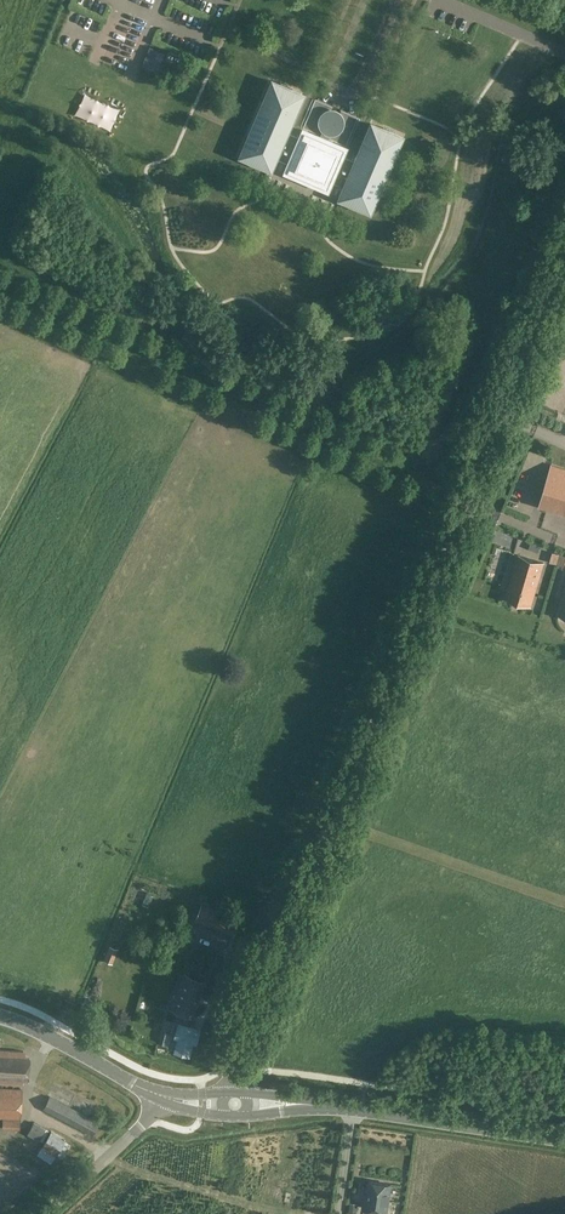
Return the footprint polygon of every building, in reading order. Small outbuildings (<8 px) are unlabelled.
[(207,61),(213,45),(205,42),(199,58),(207,61)] [(145,53),(158,59),(162,50),(149,45),(145,53)] [(158,59),(145,53),(141,62),(154,68),(158,59)] [(316,99),(304,129),(300,136),(286,130),(302,93),(273,81),(265,100),(262,99),(247,134),(249,135),(241,154),(248,158),(247,160),(262,167),(263,164),(270,167),(275,157),(289,163),(286,170),(327,188),(330,181),(345,187),(340,197),(348,200),(346,203),(361,209),(362,206),(369,209),(378,190),(380,191),(396,156),(393,155),(401,136),(372,124),(356,160),(342,154),(358,117),(316,99)] [(551,463),(538,505),(564,513),(564,467),(551,463)] [(544,562),(519,554),(506,598),(531,605),(544,562)] [(203,901),(198,913),(236,928),(240,916),(203,901)] [(113,961),(118,947),(110,944),(105,958),(113,961)] [(165,1032),(162,1043),(168,1044),(168,1046),(188,1052),(192,1038),(194,1039),(198,1027),(188,1024),(190,1015),(192,1015),(205,981),(184,973),(171,1007),(181,1011),(178,1024),(179,1024),(176,1034),(165,1032)] [(22,1083),(24,1051),(0,1049),(0,1082),(22,1083)] [(101,1082),(97,1097),(107,1100),(111,1085),(101,1082)] [(2,1119),(2,1118),(20,1119),(23,1089),(0,1088),(0,1119),(2,1119)] [(100,1122),(99,1122),(50,1096),(42,1110),(93,1136),(100,1122)] [(2,1118),(2,1119),(2,1129),(20,1130),(20,1119),(2,1118)] [(34,1122),(27,1135),(39,1142),(47,1128),(34,1122)] [(391,1184),(369,1181),(367,1196),(365,1196),(363,1207),(374,1209),(373,1213),(385,1213),(386,1210),(387,1211),(391,1184)] [(350,1202),(349,1213),(357,1213),(358,1203),(350,1202)]
